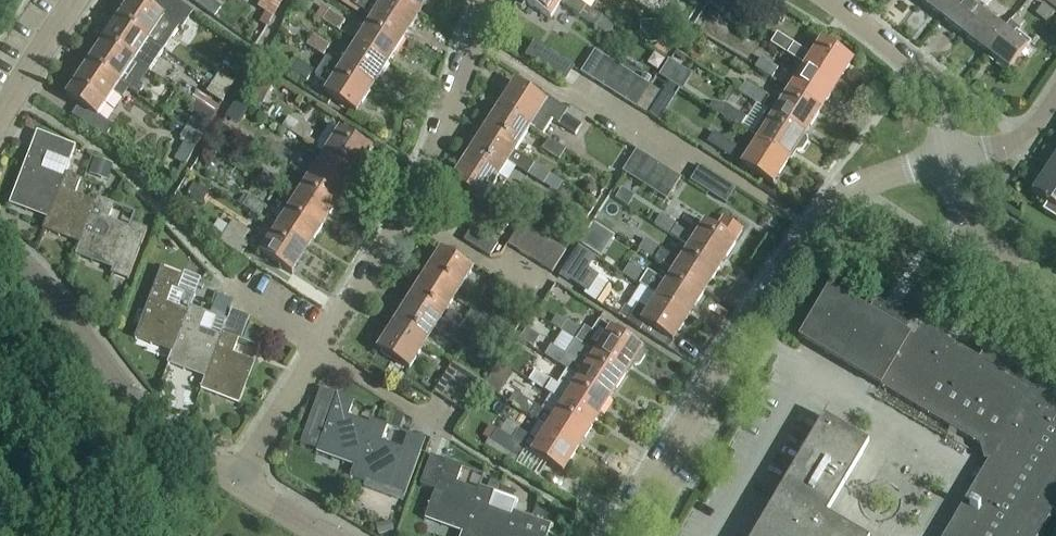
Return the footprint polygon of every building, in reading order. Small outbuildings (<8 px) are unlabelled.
[(119,20),(164,50),(179,28),(182,30),(194,12),(176,0),(160,0),(153,11),(137,0),(133,0),(119,20)] [(267,0),(264,0),(259,8),(273,16),(279,7),(267,0)] [(373,20),(405,40),(421,15),(397,0),(371,0),(363,13),(373,19),(373,20)] [(421,15),(430,0),(397,0),(421,15)] [(520,0),(551,20),(564,0),(520,0)] [(726,15),(735,0),(711,0),(709,4),(726,15)] [(942,19),(957,0),(921,0),(919,2),(942,19)] [(964,37),(985,10),(973,0),(957,0),(942,19),(964,37)] [(1055,9),(1055,0),(1045,0),(1055,9)] [(580,17),(596,27),(602,17),(586,7),(580,17)] [(964,37),(987,54),(1005,31),(1004,31),(996,24),(999,20),(985,10),(964,37)] [(323,22),(339,33),(346,22),(329,12),(323,22)] [(119,20),(104,42),(135,63),(136,62),(150,72),(164,51),(164,50),(119,20)] [(373,20),(358,44),(389,65),(405,40),(373,20)] [(1005,31),(987,54),(1010,72),(1031,45),(1018,35),(1021,31),(1010,23),(1004,31),(1005,31)] [(666,45),(665,29),(641,30),(641,41),(648,45),(666,45)] [(772,44),(788,55),(794,45),(778,34),(772,44)] [(307,47),(324,57),(330,47),(313,36),(307,47)] [(822,41),(806,67),(838,87),(854,62),(822,41)] [(104,42),(90,64),(121,85),(120,85),(138,97),(144,88),(141,86),(150,72),(136,62),(135,63),(104,42)] [(358,44),(342,69),(373,89),(389,65),(358,44)] [(546,50),(536,66),(546,72),(555,58),(550,54),(551,53),(546,50)] [(582,74),(593,81),(607,59),(596,52),(582,74)] [(373,89),(342,69),(326,59),(314,77),(330,87),(326,94),(357,114),(373,89)] [(593,81),(604,88),(618,66),(607,59),(593,81)] [(756,69),(772,80),(779,69),(762,59),(756,69)] [(291,71),(308,82),(314,72),(298,61),(291,71)] [(121,85),(90,64),(67,97),(80,106),(73,117),(106,140),(114,128),(99,117),(120,85),(121,85)] [(660,77),(671,85),(679,73),(667,65),(660,77)] [(604,88),(615,95),(629,73),(618,66),(604,88)] [(806,67),(790,91),(822,112),(838,87),(806,67)] [(615,95),(626,102),(640,80),(629,73),(615,95)] [(219,75),(214,85),(228,93),(233,83),(219,75)] [(263,106),(274,87),(259,79),(249,98),(263,106)] [(626,102),(636,108),(650,86),(640,80),(626,102)] [(500,108),(543,136),(544,136),(553,122),(576,136),(582,126),(566,116),(569,112),(549,99),(547,103),(516,83),(500,108)] [(740,94),(764,109),(770,99),(746,84),(740,94)] [(228,93),(214,85),(209,94),(222,102),(228,93)] [(650,86),(636,108),(648,115),(662,93),(650,86)] [(790,91),(774,116),(806,136),(822,112),(790,91)] [(189,115),(209,127),(216,115),(195,103),(189,115)] [(713,104),(711,109),(724,118),(730,108),(727,106),(713,104)] [(500,108),(484,133),(516,153),(526,137),(537,144),(543,136),(500,108)] [(724,118),(740,129),(747,119),(730,108),(724,118)] [(752,137),(759,141),(790,161),(796,152),(798,153),(803,152),(809,144),(807,139),(805,138),(806,136),(774,116),(768,112),(752,137)] [(283,128),(307,144),(313,134),(289,118),(283,128)] [(193,120),(188,130),(201,138),(207,129),(193,120)] [(201,138),(188,130),(182,139),(196,147),(201,138)] [(341,130),(325,155),(357,176),(373,151),(341,130)] [(516,153),(484,133),(468,158),(500,178),(510,162),(529,174),(534,165),(516,153)] [(708,143),(732,158),(738,148),(715,133),(708,143)] [(29,206),(50,214),(50,215),(66,174),(66,175),(77,148),(39,134),(33,149),(32,149),(10,206),(27,212),(29,206)] [(212,140),(206,151),(216,157),(223,146),(212,140)] [(263,150),(309,180),(341,200),(357,176),(325,155),(318,167),(299,155),(297,158),(281,148),(269,140),(263,150)] [(566,151),(550,140),(543,150),(560,161),(566,151)] [(790,161),(759,141),(742,166),(774,186),(790,161)] [(623,173),(634,180),(648,158),(637,151),(623,173)] [(500,178),(468,158),(452,183),(484,203),(500,178)] [(634,180),(645,187),(659,165),(648,158),(634,180)] [(95,160),(89,175),(106,181),(112,166),(108,165),(95,160)] [(528,175),(544,186),(551,176),(534,165),(529,174),(528,175)] [(645,187),(656,194),(670,172),(659,165),(645,187)] [(1048,170),(1032,195),(1048,205),(1043,212),(1055,220),(1055,175),(1048,170)] [(282,183),(265,172),(259,182),(275,193),(282,183)] [(670,172),(656,194),(667,201),(681,179),(670,172)] [(62,232),(83,240),(96,204),(75,196),(81,180),(66,175),(66,174),(50,215),(50,214),(43,231),(60,237),(62,232)] [(309,180),(293,205),(325,225),(341,200),(309,180)] [(202,206),(211,191),(196,182),(187,197),(202,206)] [(512,200),(528,210),(535,200),(518,190),(512,200)] [(627,207),(633,197),(622,190),(616,200),(627,207)] [(243,207),(259,218),(266,208),(249,197),(243,207)] [(96,204),(83,240),(77,257),(93,263),(95,257),(116,265),(112,275),(128,281),(147,231),(131,225),(130,230),(108,222),(114,206),(98,200),(96,204)] [(293,205),(277,230),(309,250),(325,225),(293,205)] [(578,209),(572,218),(578,223),(584,214),(578,209)] [(655,226),(672,236),(678,226),(662,216),(655,226)] [(706,223),(690,248),(721,268),(737,243),(735,242),(742,231),(724,219),(717,230),(706,223)] [(220,243),(242,257),(249,245),(244,242),(250,232),(233,222),(220,243)] [(509,246),(520,253),(534,231),(523,224),(509,246)] [(465,242),(491,258),(499,246),(473,229),(465,242)] [(309,250),(277,230),(261,255),(293,275),(309,250)] [(520,253),(531,260),(545,238),(534,231),(520,253)] [(531,260),(542,267),(556,245),(545,238),(531,260)] [(639,250),(674,273),(706,293),(721,268),(690,248),(680,263),(646,240),(639,250)] [(542,267),(552,274),(553,274),(567,252),(556,245),(542,267)] [(589,271),(597,259),(579,248),(560,278),(569,284),(570,283),(588,295),(599,277),(589,271)] [(442,251),(426,276),(458,296),(474,271),(442,251)] [(624,275),(624,276),(640,286),(646,276),(630,265),(624,275)] [(154,340),(175,348),(188,313),(167,305),(173,290),(176,291),(176,290),(179,291),(184,278),(162,270),(135,339),(152,346),(154,340)] [(657,299),(658,299),(659,298),(690,318),(706,293),(674,273),(657,299)] [(426,276),(410,301),(442,321),(458,296),(426,276)] [(486,293),(502,304),(508,294),(492,283),(486,293)] [(1041,527),(1043,529),(1044,528),(1042,526),(1055,502),(1055,380),(1043,372),(993,338),(979,361),(878,301),(879,301),(878,301),(869,315),(831,292),(831,291),(830,290),(800,340),(801,341),(802,340),(821,351),(820,352),(822,353),(823,352),(841,363),(840,364),(841,365),(842,363),(861,374),(860,376),(861,376),(862,375),(881,386),(880,388),(882,389),(882,388),(980,447),(981,446),(985,462),(992,460),(993,460),(977,488),(975,487),(974,488),(977,489),(960,517),(958,516),(958,517),(960,518),(949,535),(1036,535),(1041,527)] [(233,302),(218,296),(211,316),(225,322),(233,302)] [(659,298),(658,299),(649,314),(638,307),(627,324),(640,332),(645,325),(661,336),(670,341),(673,343),(690,318),(659,298)] [(410,301),(395,325),(426,346),(436,330),(454,342),(454,343),(470,353),(477,343),(442,321),(410,301)] [(187,366),(208,374),(221,338),(200,330),(206,314),(190,308),(188,313),(175,348),(168,365),(185,371),(187,366)] [(470,318),(486,328),(493,318),(476,308),(470,318)] [(557,317),(552,325),(562,332),(567,324),(557,317)] [(643,351),(643,350),(600,322),(593,334),(585,329),(583,332),(568,322),(567,324),(562,332),(561,332),(577,342),(627,375),(634,365),(635,366),(640,365),(646,357),(644,352),(643,351)] [(426,346),(395,325),(388,335),(387,334),(382,335),(377,344),(378,349),(379,350),(378,351),(410,371),(426,346)] [(645,325),(640,332),(665,349),(670,341),(661,336),(645,325)] [(244,342),(260,347),(264,335),(248,329),(244,342)] [(520,342),(533,350),(540,338),(527,330),(520,342)] [(221,338),(208,374),(202,390),(218,397),(220,391),(242,400),(255,364),(233,355),(239,340),(223,333),(221,338)] [(545,357),(580,379),(612,400),(627,375),(577,342),(567,357),(552,347),(545,357)] [(460,378),(471,385),(482,392),(487,384),(454,363),(449,371),(460,378)] [(485,388),(499,398),(513,377),(498,367),(485,388)] [(435,393),(445,400),(460,378),(449,371),(435,393)] [(530,382),(536,386),(546,392),(553,382),(536,372),(530,382)] [(445,400),(456,407),(471,385),(460,378),(445,400)] [(580,379),(564,404),(596,425),(612,400),(580,379)] [(471,385),(456,407),(467,415),(482,392),(471,385)] [(336,454),(357,461),(370,426),(348,418),(354,402),(338,396),(332,413),(315,407),(301,444),(318,450),(317,453),(334,459),(336,454)] [(514,407),(539,423),(580,449),(596,425),(564,404),(555,419),(536,408),(537,407),(520,397),(514,407)] [(828,515),(870,444),(825,418),(755,535),(862,535),(828,515)] [(371,421),(370,426),(357,461),(350,478),(365,484),(364,488),(388,496),(390,492),(405,497),(422,453),(405,446),(403,451),(382,443),(387,427),(371,421)] [(580,449),(539,423),(530,438),(519,431),(513,441),(498,431),(491,442),(519,460),(526,450),(532,454),(564,475),(580,449)] [(444,520),(465,528),(478,492),(457,484),(462,468),(446,463),(431,457),(421,485),(436,491),(425,520),(442,526),(444,520)] [(501,485),(491,482),(488,490),(498,494),(501,485)] [(513,513),(518,502),(480,488),(478,492),(465,528),(462,535),(505,535),(513,513)] [(554,511),(539,505),(535,516),(550,523),(554,511)] [(505,535),(548,535),(552,527),(513,513),(505,535)]
